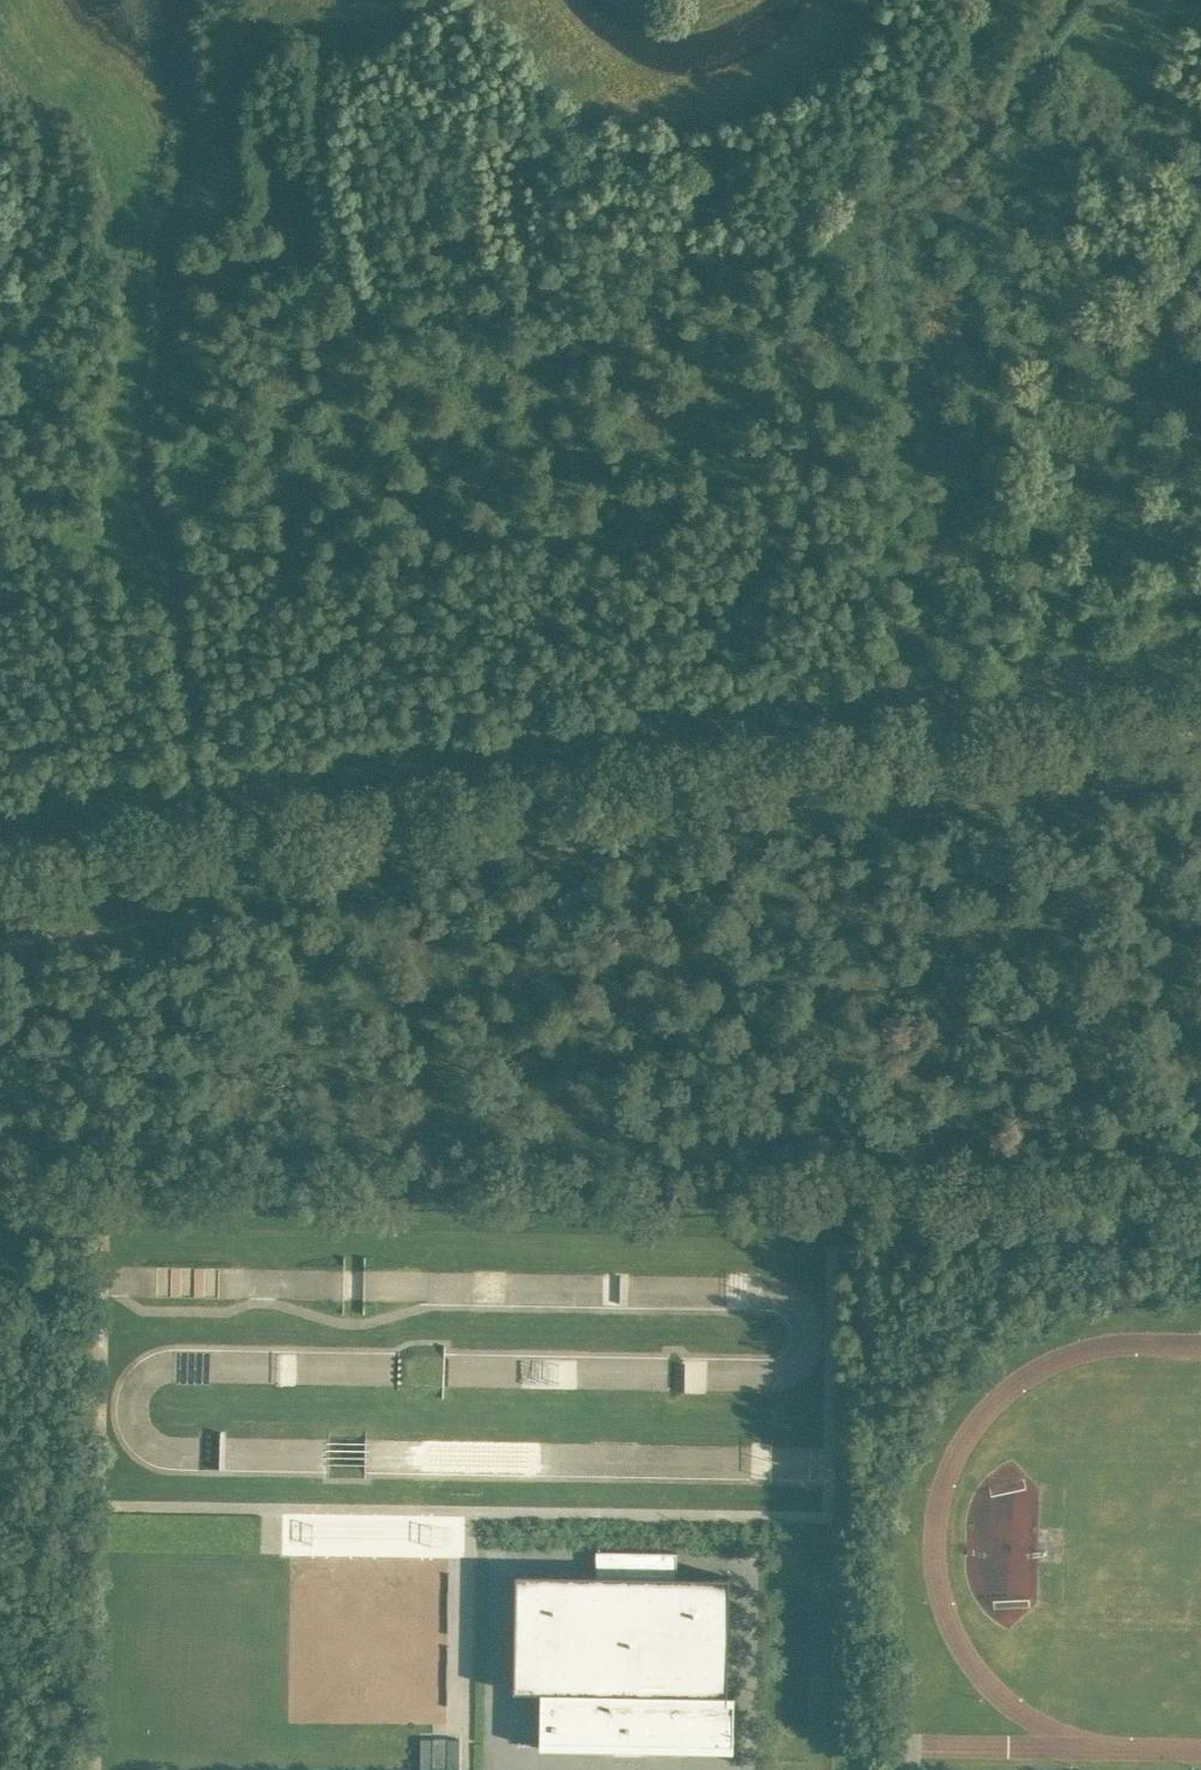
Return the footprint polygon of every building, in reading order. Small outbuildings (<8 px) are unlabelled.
[(735,1694),(734,1694),(728,1694),(730,1576),(677,1575),(677,1551),(596,1550),(596,1574),(516,1572),(514,1690),(541,1691),(540,1748),(540,1747),(541,1744),(559,1744),(559,1746),(590,1747),(590,1745),(615,1745),(615,1753),(644,1754),(644,1745),(732,1747),(733,1751),(734,1751),(735,1694)] [(447,1767),(447,1738),(433,1738),(433,1767),(447,1767)]
